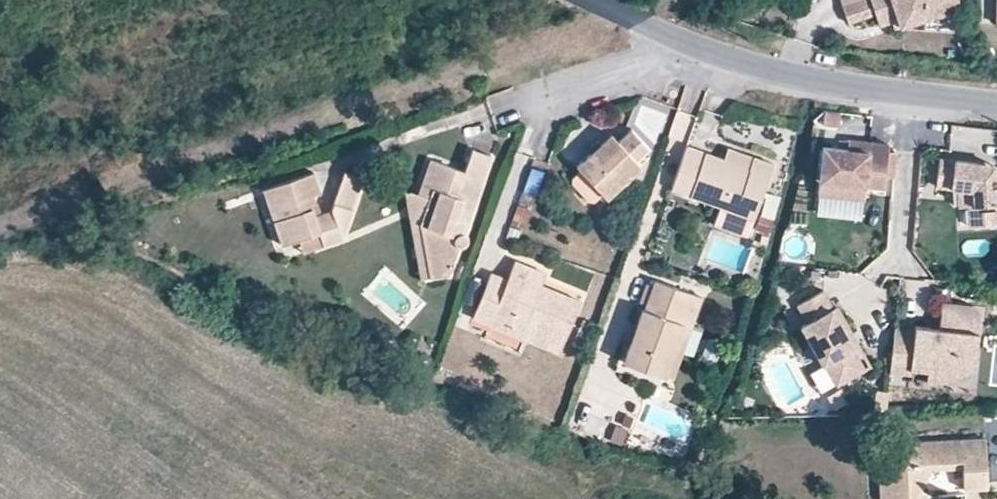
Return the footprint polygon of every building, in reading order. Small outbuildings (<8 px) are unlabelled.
[(870,4),(869,0),(839,0),(850,28),(876,19),(882,33),(900,25),(903,32),(932,23),(959,21),(959,0),(881,0),(870,4)] [(994,155),(993,130),(955,131),(956,156),(994,155)] [(582,172),(602,193),(607,199),(640,168),(633,161),(646,148),(630,132),(617,143),(611,135),(576,166),(582,172)] [(849,141),(848,151),(869,153),(870,144),(849,141)] [(869,153),(848,151),(824,148),(818,197),(864,202),(866,188),(885,190),(890,146),(870,144),(869,153)] [(419,224),(429,278),(447,275),(456,246),(462,246),(466,242),(467,237),(462,232),(489,157),(470,151),(463,173),(430,161),(418,197),(428,200),(419,224)] [(689,151),(675,193),(724,210),(757,222),(775,168),(756,161),(752,173),(726,164),(689,151)] [(730,152),(726,164),(752,173),(756,161),(730,152)] [(995,175),(977,173),(978,168),(940,164),(937,192),(952,194),(974,196),(975,211),(969,211),(970,232),(996,230),(996,214),(996,212),(996,176),(996,177),(995,175)] [(593,203),(602,193),(582,172),(572,181),(593,203)] [(319,231),(323,244),(340,238),(361,179),(344,174),(332,211),(314,218),(310,204),(315,203),(312,195),(320,192),(313,174),(270,188),(276,207),(270,210),(281,243),(298,238),(319,231)] [(276,207),(270,188),(263,190),(270,210),(276,207)] [(422,279),(429,278),(419,224),(428,200),(418,197),(408,193),(422,279)] [(974,196),(952,194),(953,212),(969,211),(975,211),(974,196)] [(757,222),(724,210),(717,229),(750,240),(757,222)] [(518,245),(523,232),(511,227),(506,240),(518,245)] [(303,250),(323,244),(319,231),(298,238),(303,250)] [(510,273),(540,287),(546,274),(515,262),(510,273)] [(579,302),(540,287),(510,273),(507,281),(490,274),(472,316),(492,325),(495,318),(562,345),(579,302)] [(681,327),(688,331),(700,298),(653,281),(651,286),(645,304),(636,327),(630,342),(623,362),(663,377),(681,327)] [(645,304),(651,286),(644,284),(638,301),(645,304)] [(805,321),(799,324),(820,364),(822,363),(834,384),(862,368),(851,348),(844,337),(851,334),(834,305),(831,306),(821,289),(795,302),(805,321)] [(920,334),(901,332),(896,377),(917,379),(918,374),(934,376),(933,386),(941,386),(949,386),(955,384),(962,381),(969,376),(970,370),(978,371),(983,315),(978,308),(947,305),(944,332),(944,337),(939,336),(935,331),(921,330),(920,334)] [(558,352),(562,345),(495,318),(492,325),(558,352)] [(623,339),(630,342),(636,327),(629,323),(623,339)] [(671,380),(688,331),(681,327),(663,377),(671,380)] [(851,334),(844,337),(851,348),(856,345),(851,334)] [(886,467),(886,498),(919,498),(929,472),(931,465),(965,464),(965,470),(966,493),(989,492),(986,440),(917,444),(908,466),(886,467)]
